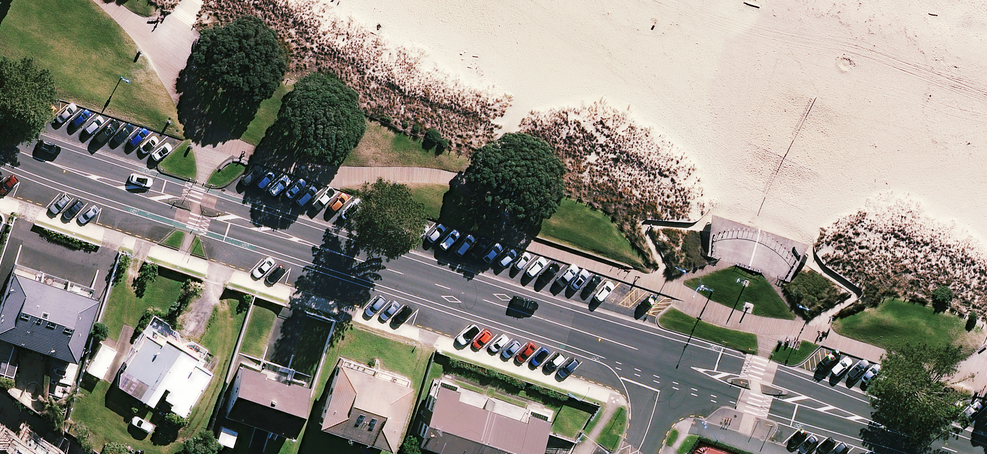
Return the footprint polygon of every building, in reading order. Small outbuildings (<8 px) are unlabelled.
[(718,234),(717,257),(729,261),(775,277),(790,282),(803,263),(797,253),(785,243),(773,236),(757,231),(740,231),(718,234)] [(0,305),(0,333),(76,357),(97,293),(12,267),(0,305)] [(202,344),(153,316),(114,383),(154,406),(157,401),(183,416),(213,365),(195,354),(202,344)] [(102,378),(116,350),(103,343),(88,371),(102,378)] [(242,361),(225,412),(293,435),(310,384),(285,375),(284,379),(263,372),(264,368),(242,361)] [(318,424),(354,436),(374,372),(338,361),(318,424)] [(354,436),(390,447),(410,384),(374,372),(354,436)] [(437,381),(417,442),(454,453),(534,453),(546,416),(437,381)] [(6,433),(2,438),(0,436),(0,453),(37,453),(6,433)]
